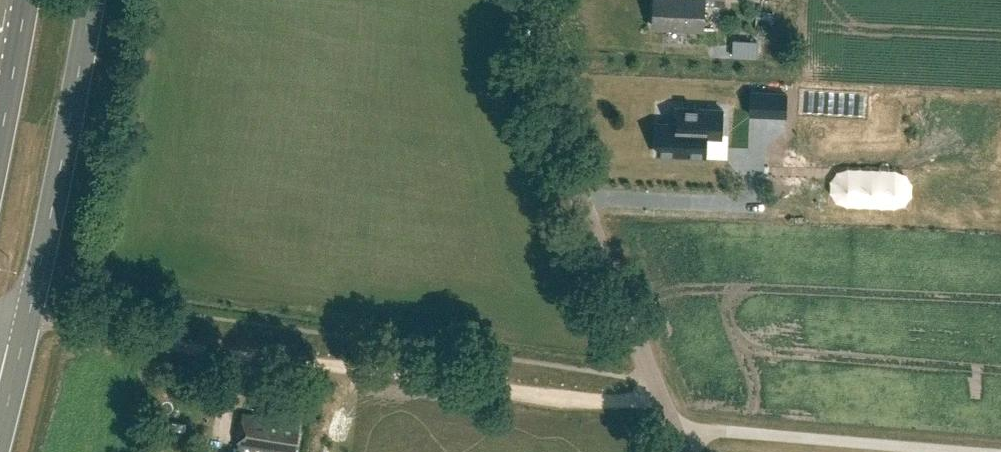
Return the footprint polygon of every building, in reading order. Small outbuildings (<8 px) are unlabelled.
[(654,26),(704,28),(705,0),(655,0),(654,26)] [(755,57),(756,41),(734,40),(733,56),(755,57)] [(750,114),(786,115),(787,93),(751,92),(750,114)] [(659,122),(658,153),(706,155),(707,135),(722,136),(723,108),(677,107),(676,122),(659,122)] [(235,451),(265,451),(266,449),(286,451),(294,451),(301,410),(269,405),(268,414),(242,410),(236,444),(235,451)]
